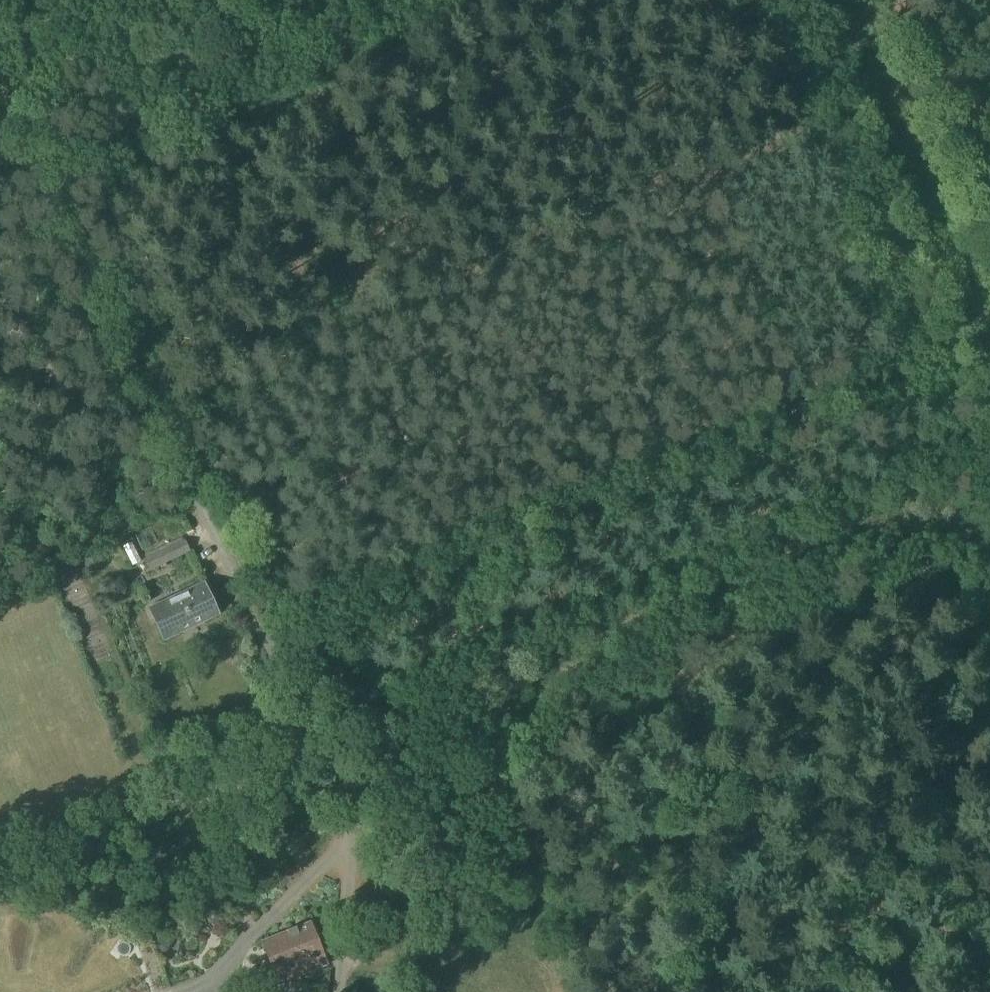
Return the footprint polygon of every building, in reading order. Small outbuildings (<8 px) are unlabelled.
[(149,571),(190,552),(183,537),(142,556),(149,571)] [(164,638),(218,613),(204,584),(150,609),(164,638)] [(174,763),(179,774),(187,770),(182,759),(174,763)] [(284,982),(322,967),(318,958),(323,956),(310,923),(263,942),(276,975),(280,973),(284,982)]
